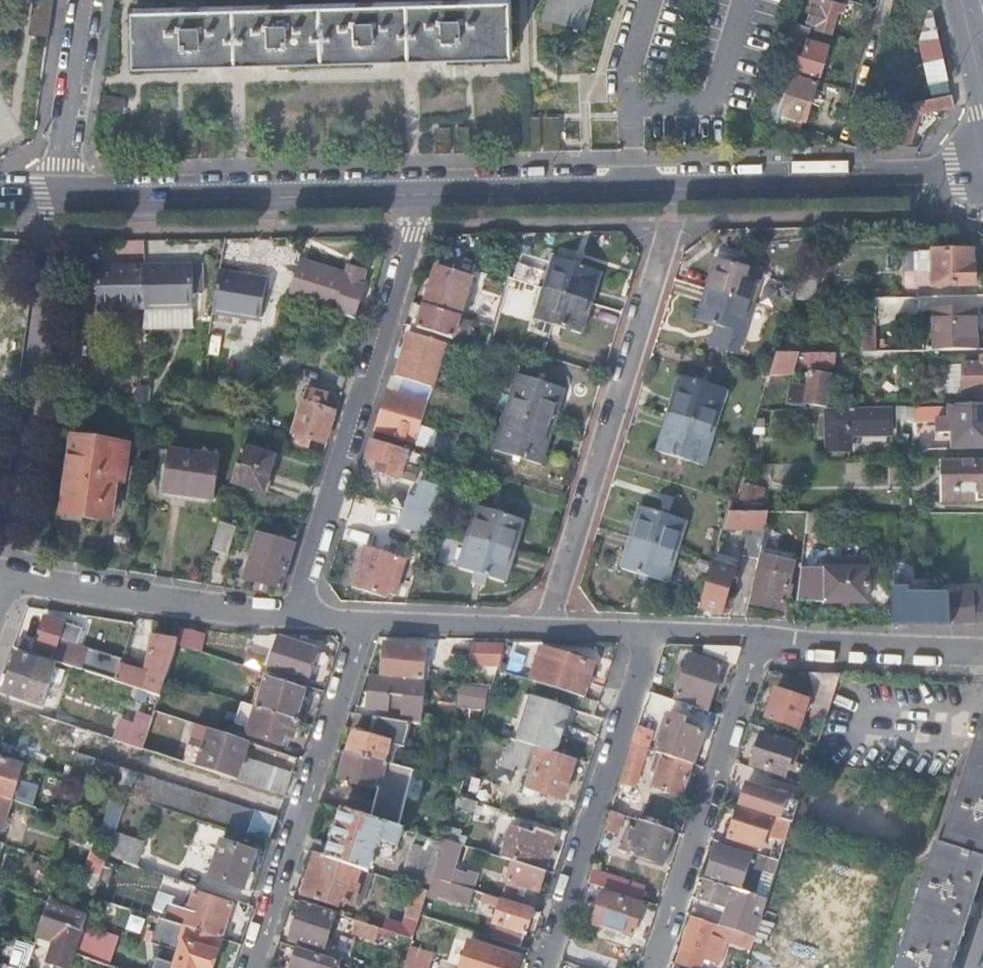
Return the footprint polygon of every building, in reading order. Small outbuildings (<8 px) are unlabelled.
[(29,34),(48,36),(52,0),(33,0),(29,34)] [(364,57),(513,54),(511,0),(449,0),(380,2),(364,57)] [(543,18),(584,31),(593,0),(548,0),(543,18)] [(807,22),(816,26),(816,29),(834,34),(840,11),(845,13),(848,3),(835,0),(811,0),(810,4),(813,5),(807,22)] [(860,113),(874,117),(887,74),(885,74),(891,55),(904,59),(920,10),(899,4),(900,0),(894,0),(860,113)] [(364,57),(380,2),(135,8),(136,62),(364,57)] [(949,77),(933,7),(929,7),(920,39),(929,81),(949,77)] [(810,27),(794,23),(781,67),(818,78),(828,44),(807,38),(810,27)] [(818,78),(781,67),(772,95),(783,99),(780,108),(806,117),(818,78)] [(929,81),(932,96),(952,91),(949,77),(929,81)] [(901,98),(887,144),(909,143),(920,109),(947,103),(953,95),(952,91),(932,96),(915,100),(914,102),(901,98)] [(776,120),(803,128),(806,117),(780,108),(776,120)] [(560,150),(558,117),(529,118),(531,151),(560,150)] [(461,240),(453,261),(470,268),(478,247),(461,240)] [(927,265),(927,271),(928,285),(975,284),(974,265),(971,265),(971,250),(912,251),(913,266),(927,265)] [(553,256),(544,285),(588,299),(597,270),(553,256)] [(718,259),(708,289),(753,303),(762,273),(718,259)] [(301,260),(289,297),(359,318),(368,287),(364,285),(369,270),(350,264),(347,274),(301,260)] [(147,308),(147,263),(100,264),(100,309),(147,308)] [(194,263),(147,263),(147,308),(195,308),(194,263)] [(270,276),(221,267),(214,311),(262,320),(270,276)] [(423,306),(459,317),(471,277),(436,267),(423,306)] [(818,287),(799,281),(798,284),(794,298),(816,297),(818,287)] [(588,299),(544,285),(534,318),(578,332),(588,299)] [(753,303),(708,289),(699,319),(717,325),(712,345),(737,353),(753,303)] [(423,307),(418,305),(411,325),(452,337),(459,317),(423,306),(423,307)] [(932,350),(974,349),(974,308),(931,309),(932,350)] [(858,326),(859,352),(875,351),(874,326),(858,326)] [(409,330),(395,376),(430,387),(444,342),(409,330)] [(444,342),(430,387),(435,388),(437,388),(437,389),(442,390),(455,346),(444,342)] [(273,350),(267,369),(295,377),(301,358),(273,350)] [(777,353),(771,375),(783,375),(791,375),(794,365),(832,370),(834,354),(815,353),(777,353)] [(943,377),(950,377),(962,377),(982,376),(982,355),(980,355),(981,362),(961,363),(943,364),(943,377)] [(787,383),(784,404),(801,406),(801,403),(821,405),(825,374),(805,371),(803,386),(787,383)] [(505,410),(549,424),(561,387),(517,372),(505,410)] [(670,413),(714,427),(726,388),(682,374),(670,413)] [(771,375),(770,376),(767,386),(780,388),(783,375),(771,375)] [(982,399),(982,376),(962,377),(950,377),(943,377),(943,379),(953,379),(953,391),(962,391),(981,391),(982,399)] [(943,391),(953,391),(953,379),(943,379),(943,391)] [(308,388),(291,444),(306,449),(310,438),(325,442),(334,411),(324,408),(327,394),(308,388)] [(375,430),(379,431),(404,439),(413,441),(426,402),(388,390),(375,430)] [(953,460),(982,459),(982,404),(913,405),(914,433),(952,433),(953,460)] [(888,433),(887,406),(821,407),(823,449),(846,449),(846,435),(888,433)] [(538,462),(549,424),(505,410),(493,447),(538,462)] [(702,464),(714,427),(670,413),(658,451),(702,464)] [(758,416),(753,433),(764,433),(765,417),(758,416)] [(379,431),(377,441),(401,448),(404,439),(379,431)] [(75,435),(63,512),(111,519),(118,479),(124,480),(130,443),(75,435)] [(377,441),(372,439),(366,457),(372,459),(370,466),(377,468),(376,470),(413,481),(420,454),(401,448),(377,441)] [(170,448),(164,490),(214,497),(221,455),(170,448)] [(243,448),(232,482),(264,491),(274,457),(243,448)] [(939,460),(939,500),(978,500),(978,493),(982,493),(982,459),(953,460),(939,460)] [(741,482),(738,499),(752,501),(763,503),(765,486),(754,484),(741,482)] [(407,494),(403,507),(433,517),(437,503),(407,494)] [(466,534),(511,549),(520,518),(476,503),(466,534)] [(641,505),(631,538),(674,552),(685,519),(641,505)] [(398,524),(428,533),(431,523),(433,517),(403,507),(398,524)] [(768,511),(729,510),(724,527),(748,528),(764,529),(768,511)] [(818,511),(807,511),(804,534),(816,533),(818,511)] [(220,521),(211,550),(228,555),(236,527),(220,521)] [(764,529),(748,528),(742,555),(758,558),(759,554),(761,545),(764,529)] [(258,533),(244,576),(256,580),(254,586),(267,590),(270,584),(281,588),(295,544),(258,533)] [(502,580),(511,549),(466,534),(457,565),(502,580)] [(674,552),(631,538),(621,568),(665,582),(674,552)] [(794,552),(761,545),(759,554),(761,554),(793,561),(794,552)] [(365,547),(351,591),(384,602),(386,593),(393,595),(405,560),(365,547)] [(738,557),(717,551),(713,563),(734,570),(738,557)] [(788,584),(793,561),(761,554),(751,604),(788,611),(792,584),(788,584)] [(824,561),(824,570),(867,570),(867,562),(824,561)] [(713,563),(700,607),(721,613),(734,570),(713,563)] [(867,570),(824,570),(810,570),(810,603),(823,604),(824,605),(867,605),(867,570)] [(893,577),(893,624),(949,624),(982,620),(982,589),(947,593),(900,591),(900,577),(893,577)] [(38,646),(35,653),(39,655),(56,660),(80,668),(87,645),(59,636),(63,621),(45,615),(36,645),(38,646)] [(166,675),(177,643),(178,641),(179,637),(154,629),(142,666),(166,675)] [(191,635),(181,631),(179,637),(178,641),(188,644),(191,635)] [(279,636),(268,668),(306,680),(316,648),(279,636)] [(384,643),(381,675),(422,678),(424,646),(384,643)] [(471,663),(499,664),(504,649),(504,643),(471,644),(471,663)] [(705,654),(737,663),(741,650),(738,646),(707,645),(705,654)] [(532,679),(585,696),(595,663),(542,647),(532,679)] [(106,651),(99,674),(114,679),(119,664),(121,656),(106,651)] [(56,660),(39,655),(37,660),(16,653),(9,674),(3,672),(0,681),(5,683),(3,690),(42,702),(56,660)] [(675,699),(707,710),(722,664),(690,653),(686,666),(684,671),(678,669),(676,675),(682,677),(675,699)] [(114,679),(160,694),(165,679),(119,664),(114,679)] [(812,718),(824,723),(841,672),(827,672),(819,694),(812,718)] [(401,720),(410,721),(421,723),(424,678),(422,678),(381,675),(372,674),(367,707),(401,710),(401,720)] [(257,705),(293,717),(303,689),(267,677),(257,705)] [(473,708),(484,711),(493,684),(469,682),(467,690),(478,693),(473,708)] [(775,689),(766,716),(798,726),(806,699),(775,689)] [(649,690),(645,703),(656,707),(658,708),(663,695),(649,690)] [(532,694),(517,739),(533,744),(536,745),(556,752),(571,707),(532,694)] [(23,760),(39,713),(0,700),(0,753),(23,760)] [(291,734),(297,718),(293,717),(257,705),(241,700),(234,722),(249,726),(247,732),(281,742),(284,732),(291,734)] [(645,703),(632,743),(644,747),(656,707),(645,703)] [(39,713),(23,760),(68,775),(76,752),(86,728),(39,713)] [(655,751),(693,764),(703,732),(684,725),(686,720),(668,714),(657,746),(652,744),(651,748),(656,750),(655,751)] [(122,716),(114,738),(142,747),(148,730),(135,725),(136,721),(122,716)] [(354,731),(347,752),(386,762),(390,743),(405,746),(410,721),(401,720),(373,716),(368,735),(354,731)] [(894,967),(951,967),(982,871),(982,718),(940,845),(934,843),(894,967)] [(197,723),(184,761),(198,765),(211,727),(197,723)] [(211,727),(198,765),(289,795),(296,774),(243,757),(249,740),(211,727)] [(784,777),(805,783),(811,764),(790,758),(795,743),(762,732),(752,764),(784,775),(784,777)] [(517,739),(509,736),(501,764),(513,768),(515,763),(526,766),(533,744),(517,739)] [(632,743),(619,782),(634,787),(644,758),(654,761),(653,762),(659,764),(652,785),(682,795),(693,764),(655,751),(644,747),(632,743)] [(533,744),(526,766),(528,767),(529,767),(536,745),(533,744)] [(562,797),(574,757),(556,752),(536,745),(529,767),(528,767),(521,791),(536,797),(538,790),(562,797)] [(76,752),(68,775),(127,794),(204,820),(212,796),(76,752)] [(398,827),(415,768),(386,762),(347,752),(341,778),(377,788),(370,818),(398,827)] [(17,800),(30,805),(32,799),(12,793),(21,764),(0,756),(0,795),(17,800)] [(739,803),(792,821),(798,805),(784,801),(786,795),(746,782),(739,803)] [(0,795),(0,829),(9,805),(14,806),(17,800),(0,795)] [(458,795),(455,804),(476,810),(479,801),(458,795)] [(214,797),(206,820),(230,828),(246,834),(253,810),(229,802),(214,797)] [(775,833),(787,837),(792,821),(739,803),(728,836),(760,846),(766,830),(775,833)] [(117,826),(122,810),(109,806),(104,821),(117,826)] [(370,818),(343,809),(327,857),(360,868),(369,871),(376,849),(380,850),(383,842),(398,847),(403,829),(398,827),(370,818)] [(626,814),(611,809),(605,828),(619,833),(626,814)] [(273,843),(281,818),(267,814),(259,838),(273,843)] [(674,830),(637,818),(635,823),(639,824),(637,831),(631,829),(624,851),(663,864),(674,830)] [(510,826),(500,856),(513,859),(544,869),(556,834),(535,827),(533,833),(510,826)] [(114,832),(114,833),(107,853),(106,856),(135,865),(143,842),(114,832)] [(432,876),(443,841),(417,833),(414,843),(413,843),(401,881),(416,886),(428,890),(429,887),(432,876)] [(768,855),(780,858),(787,837),(775,833),(768,855)] [(462,843),(444,838),(443,841),(432,876),(473,889),(478,873),(469,870),(468,873),(454,868),(462,843)] [(221,841),(209,877),(242,887),(254,851),(251,850),(253,843),(248,842),(246,849),(221,841)] [(706,877),(744,889),(746,884),(741,883),(749,854),(717,843),(706,877)] [(101,873),(106,856),(107,853),(91,847),(83,867),(101,873)] [(327,857),(316,854),(303,893),(338,904),(340,899),(353,902),(358,885),(355,884),(360,868),(327,857)] [(764,869),(775,873),(780,858),(768,855),(764,869)] [(537,890),(544,869),(513,859),(503,889),(523,895),(526,887),(537,890)] [(362,906),(373,872),(369,871),(360,868),(355,884),(358,885),(353,902),(362,906)] [(635,883),(592,869),(588,882),(631,896),(635,883)] [(473,889),(432,876),(429,887),(467,899),(466,902),(480,907),(483,897),(488,899),(487,902),(498,905),(493,922),(495,923),(491,937),(520,946),(532,908),(473,889)] [(744,889),(706,877),(705,877),(699,895),(727,905),(726,910),(731,912),(726,926),(731,928),(745,932),(755,935),(767,897),(744,889)] [(631,896),(638,898),(641,885),(635,883),(631,896)] [(428,890),(416,886),(404,924),(386,918),(383,927),(413,937),(428,890)] [(603,890),(592,921),(629,934),(640,903),(603,890)] [(182,924),(220,936),(231,903),(193,891),(187,909),(173,904),(168,918),(183,922),(182,924)] [(336,912),(303,901),(290,939),(323,949),(336,912)] [(67,967),(70,967),(75,952),(80,937),(78,936),(86,915),(49,902),(42,924),(64,931),(53,963),(67,967)] [(742,943),(745,932),(731,928),(726,926),(692,915),(682,948),(685,949),(700,953),(708,933),(742,943)] [(375,939),(379,926),(356,918),(352,932),(375,939)] [(220,936),(182,924),(178,938),(182,940),(173,967),(210,967),(220,936)] [(467,967),(512,967),(516,956),(475,942),(467,967)] [(403,967),(429,967),(433,950),(409,944),(403,967)] [(297,946),(291,967),(337,967),(339,960),(297,946)] [(677,962),(695,967),(700,953),(685,949),(682,948),(677,962)]
